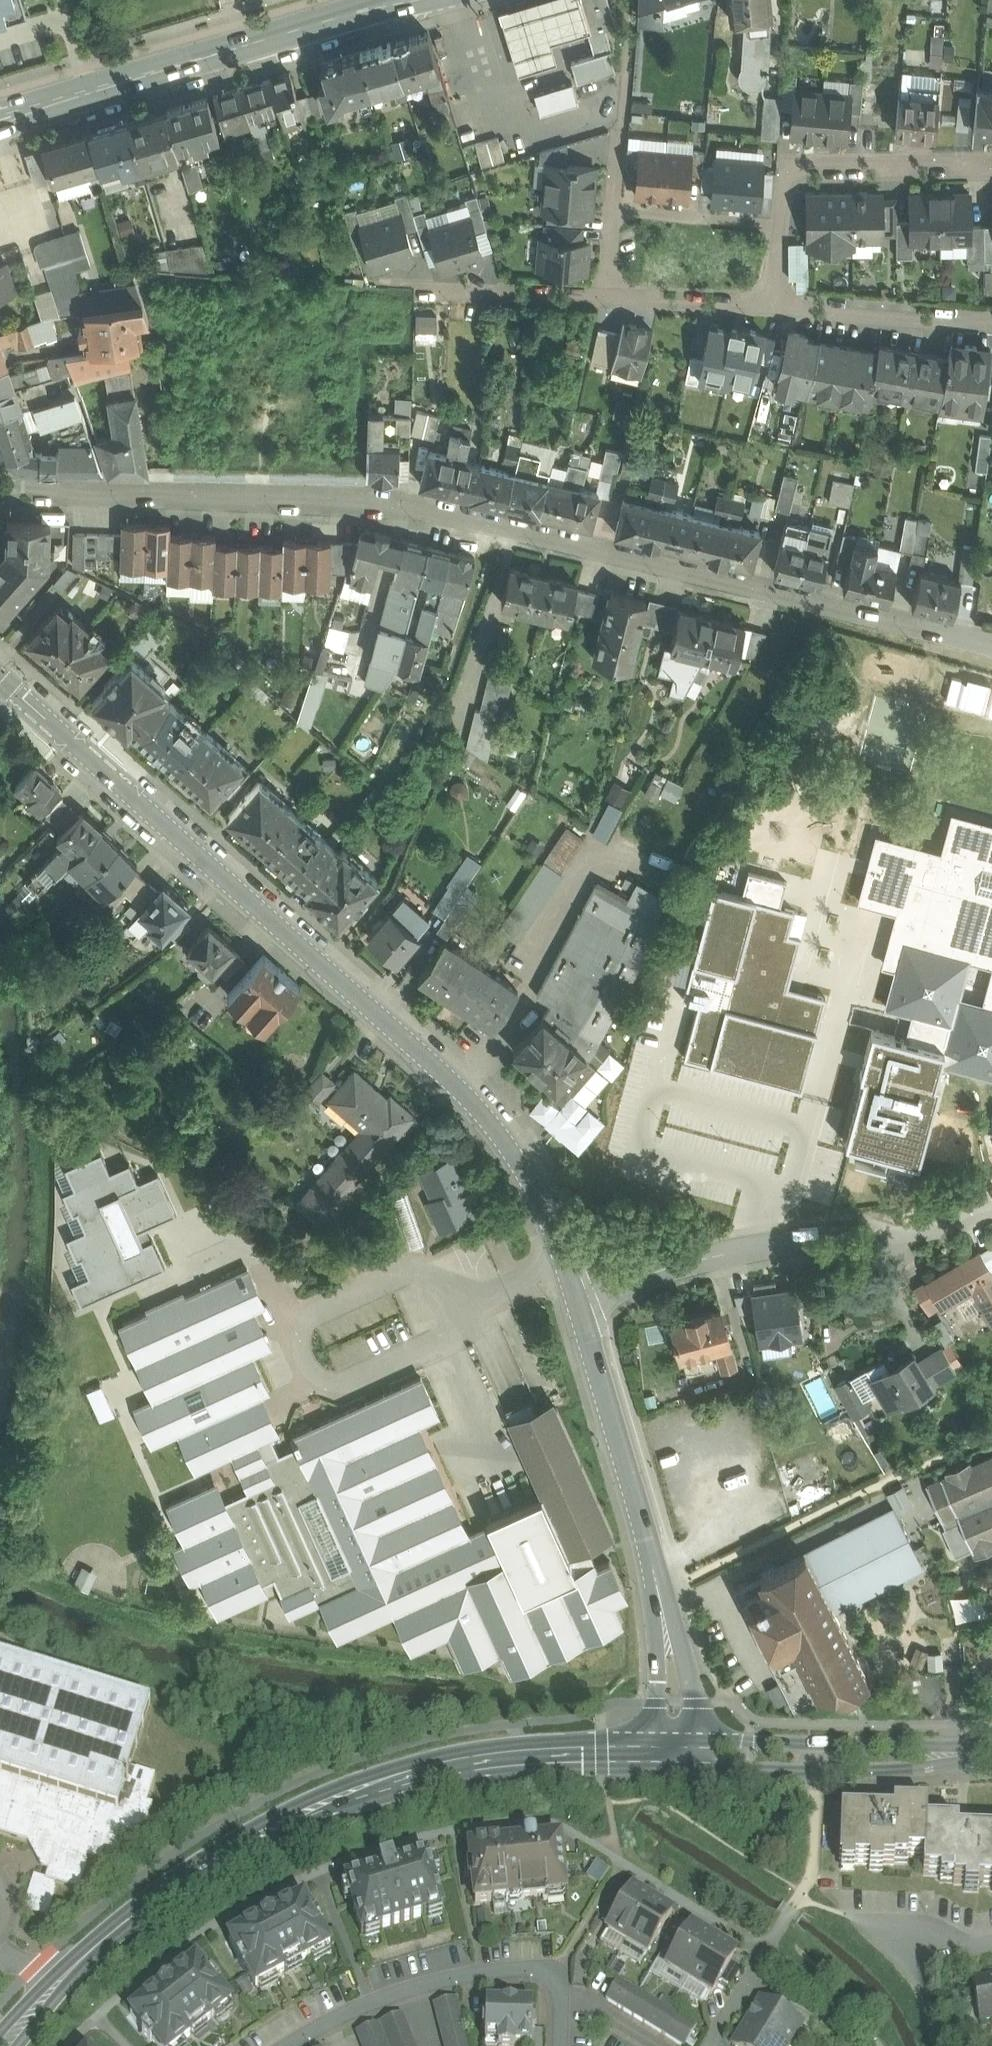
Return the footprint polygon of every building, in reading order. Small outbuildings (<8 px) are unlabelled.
[(29,11),(26,0),(0,0),(0,21),(29,11)] [(579,0),(538,0),(499,12),(519,73),(557,61),(551,42),(588,31),(579,0)] [(588,31),(595,53),(608,50),(611,49),(606,28),(616,25),(608,0),(579,0),(588,31)] [(638,24),(661,26),(662,1),(666,0),(639,0),(638,24)] [(731,19),(748,17),(744,68),(764,70),(763,72),(768,72),(769,69),(768,69),(771,15),(772,15),(770,0),(730,0),(731,19)] [(428,32),(409,37),(392,42),(404,82),(427,75),(429,80),(434,79),(435,84),(429,86),(436,110),(450,105),(428,32)] [(928,58),(951,63),(954,43),(931,39),(928,58)] [(392,42),(379,46),(359,52),(372,92),(396,85),(399,94),(407,92),(404,82),(392,42)] [(595,53),(571,61),(577,80),(614,69),(608,50),(595,53)] [(359,52),(322,63),(327,81),(319,83),(320,85),(328,110),(344,105),(343,101),(372,92),(359,52)] [(290,72),(270,78),(280,110),(285,126),(304,120),(297,97),(290,72)] [(265,124),(261,125),(258,117),(280,110),(270,78),(239,88),(240,88),(249,120),(252,131),(257,145),(270,141),(265,124)] [(864,81),(851,80),(850,94),(851,94),(849,111),(861,112),(864,81)] [(572,82),(535,93),(541,112),(577,101),(572,82)] [(910,86),(909,97),(899,96),(896,132),(935,136),(940,88),(910,86)] [(239,88),(214,96),(223,127),(217,129),(219,136),(221,142),(236,137),(232,125),(249,120),(240,88),(239,88)] [(823,92),(795,89),(791,135),(801,136),(805,132),(810,138),(818,139),(823,92)] [(978,89),(974,131),(991,133),(991,90),(978,89)] [(850,94),(823,92),(818,139),(827,140),(833,134),(837,139),(847,140),(849,111),(851,94),(850,94)] [(309,94),(297,97),(304,120),(315,117),(309,94)] [(208,97),(166,110),(177,148),(192,144),(194,150),(209,146),(207,139),(219,136),(217,129),(208,97)] [(450,105),(436,110),(442,129),(456,125),(456,124),(450,105)] [(166,110),(128,121),(141,166),(179,155),(177,148),(166,110)] [(128,121),(89,133),(101,170),(121,164),(123,171),(141,166),(128,121)] [(252,131),(239,135),(244,149),(257,145),(252,131)] [(89,132),(44,146),(54,177),(54,180),(89,169),(93,185),(104,182),(101,170),(89,133),(89,132)] [(498,137),(475,143),(482,166),(505,159),(498,137)] [(270,141),(257,145),(261,159),(273,155),(270,141)] [(568,143),(540,151),(539,163),(547,163),(547,162),(567,164),(568,143)] [(639,146),(628,145),(626,168),(637,169),(639,150),(639,146)] [(44,146),(26,152),(35,182),(54,177),(44,146)] [(665,152),(639,150),(637,169),(635,194),(662,196),(665,152)] [(704,151),(692,150),(692,155),(690,174),(702,175),(704,151)] [(692,155),(665,152),(662,196),(688,198),(690,174),(692,155)] [(737,204),(740,159),(716,157),(713,202),(737,204)] [(765,161),(740,159),(737,204),(762,206),(765,161)] [(196,161),(182,165),(189,189),(203,185),(196,161)] [(567,164),(547,162),(547,163),(545,186),(593,191),(595,167),(567,164)] [(593,191),(545,186),(543,210),(547,211),(583,214),(591,214),(593,191)] [(407,191),(395,195),(401,214),(406,229),(417,226),(413,213),(407,191)] [(882,193),(852,194),(852,238),(853,238),(882,238),(882,234),(882,198),(882,193)] [(940,193),(910,193),(910,220),(910,241),(912,241),(940,241),(940,193)] [(970,224),(970,193),(940,193),(940,241),(941,241),(941,236),(950,236),(955,241),(967,241),(970,241),(970,224)] [(852,194),(808,194),(808,242),(808,244),(808,247),(853,246),(853,238),(852,238),(852,194)] [(896,197),(882,198),(882,234),(896,233),(896,221),(896,197)] [(356,207),(344,211),(355,245),(366,242),(361,226),(362,225),(356,207)] [(425,210),(413,213),(417,226),(424,248),(435,244),(431,228),(425,210)] [(583,214),(547,211),(546,223),(582,226),(583,214)] [(401,214),(381,220),(394,261),(399,260),(408,265),(414,255),(406,229),(401,214)] [(471,216),(451,222),(463,264),(468,262),(478,268),(483,258),(471,216)] [(394,261),(381,220),(362,225),(361,226),(366,242),(374,267),(394,261)] [(910,241),(910,220),(896,221),(896,233),(896,257),(913,256),(912,241),(910,241)] [(451,222),(431,228),(435,244),(443,270),(463,264),(451,222)] [(582,226),(546,223),(545,238),(581,241),(582,226)] [(984,224),(970,224),(970,241),(967,241),(967,260),(984,260),(984,224)] [(80,230),(53,239),(60,261),(71,257),(87,252),(80,230)] [(545,238),(541,238),(538,268),(584,272),(585,259),(587,259),(589,242),(581,241),(545,238)] [(53,239),(38,244),(37,245),(36,248),(42,267),(46,265),(60,261),(53,239)] [(808,244),(808,242),(788,242),(789,279),(796,279),(796,291),(809,290),(808,247),(808,244)] [(206,243),(166,249),(172,270),(215,274),(206,243)] [(87,252),(71,257),(74,269),(75,269),(91,263),(87,252)] [(60,261),(46,265),(62,314),(84,311),(80,291),(81,291),(78,279),(75,269),(74,269),(71,257),(60,261)] [(0,264),(0,295),(13,291),(5,263),(0,264)] [(81,291),(80,291),(84,311),(143,303),(136,283),(81,291)] [(143,303),(84,311),(89,350),(128,344),(142,342),(139,323),(150,322),(143,303)] [(437,315),(417,314),(417,327),(437,328),(437,315)] [(0,331),(0,367),(8,365),(1,345),(14,341),(16,346),(20,345),(21,346),(35,341),(29,322),(0,331)] [(653,330),(623,322),(612,365),(642,372),(653,330)] [(762,336),(709,324),(696,382),(749,393),(762,336)] [(806,334),(791,331),(777,387),(804,394),(805,389),(817,341),(805,338),(806,334)] [(877,352),(817,341),(805,389),(869,402),(872,389),(871,389),(878,352),(877,352)] [(89,350),(67,354),(72,370),(77,382),(105,373),(109,371),(131,366),(128,344),(89,350)] [(964,352),(951,350),(952,344),(951,344),(948,358),(940,402),(938,412),(939,412),(940,406),(960,409),(960,408),(983,411),(991,349),(989,349),(988,355),(976,353),(977,346),(965,344),(964,352)] [(948,358),(879,345),(877,352),(878,352),(871,389),(872,389),(940,402),(948,358)] [(67,354),(48,357),(55,375),(72,370),(67,354)] [(0,367),(0,391),(15,387),(8,365),(0,367)] [(109,371),(105,373),(109,398),(135,394),(131,366),(109,371)] [(39,371),(25,375),(28,383),(32,382),(41,379),(39,371)] [(632,378),(617,375),(614,386),(629,390),(632,378)] [(0,391),(0,413),(21,408),(22,408),(34,404),(41,402),(32,382),(28,383),(15,387),(0,391)] [(41,402),(34,404),(41,425),(52,422),(82,412),(75,392),(41,402)] [(135,394),(109,398),(114,432),(96,438),(108,473),(149,474),(136,394),(135,394)] [(0,413),(0,449),(3,459),(35,451),(22,408),(21,408),(0,413)] [(440,415),(417,410),(411,433),(434,438),(440,415)] [(82,412),(52,422),(62,452),(92,442),(82,412)] [(411,412),(398,412),(398,415),(397,433),(410,433),(411,412)] [(400,443),(378,442),(378,437),(380,437),(382,436),(383,414),(369,413),(367,477),(399,480),(400,443)] [(462,427),(453,425),(451,433),(460,435),(462,427)] [(472,429),(462,427),(460,435),(470,438),(472,429)] [(508,470),(480,463),(472,496),(471,496),(471,498),(505,507),(519,452),(521,446),(520,446),(523,435),(509,432),(503,460),(510,462),(508,470)] [(446,455),(429,450),(421,483),(447,490),(455,457),(460,435),(451,433),(446,455)] [(991,436),(980,434),(975,470),(987,471),(991,436)] [(447,490),(471,496),(472,496),(480,463),(465,459),(470,438),(460,435),(455,457),(447,490)] [(722,442),(712,440),(709,449),(719,453),(722,442)] [(62,452),(61,452),(68,472),(103,473),(92,442),(62,452)] [(622,452),(606,448),(600,477),(613,480),(614,471),(617,472),(622,452)] [(61,452),(35,451),(3,459),(11,466),(15,467),(21,469),(40,470),(40,472),(68,472),(61,452)] [(519,452),(505,507),(539,515),(540,513),(539,513),(547,480),(548,480),(550,472),(537,469),(540,457),(519,452)] [(590,455),(582,453),(580,458),(578,464),(587,467),(590,455)] [(636,455),(626,453),(620,474),(631,477),(636,455)] [(548,480),(547,480),(539,513),(540,513),(564,519),(578,464),(569,462),(565,476),(569,477),(567,484),(548,480)] [(578,464),(564,519),(590,526),(599,492),(578,487),(579,483),(583,484),(587,467),(578,464)] [(785,473),(776,508),(789,511),(798,477),(785,473)] [(646,502),(624,497),(615,532),(650,541),(665,480),(652,477),(646,502)] [(692,514),(664,507),(666,499),(674,501),(678,483),(665,480),(650,541),(683,549),(692,514)] [(854,484),(833,480),(829,501),(849,506),(854,484)] [(719,521),(692,514),(683,549),(717,557),(731,498),(718,495),(714,511),(721,513),(719,521)] [(766,495),(762,515),(772,517),(776,498),(766,495)] [(760,531),(731,524),(733,516),(740,518),(745,501),(731,498),(717,557),(751,566),(760,531)] [(918,520),(906,518),(900,550),(912,552),(918,520)] [(932,522),(918,520),(912,552),(910,563),(923,566),(927,550),(932,522)] [(10,521),(8,549),(0,559),(0,613),(2,615),(47,565),(48,522),(10,521)] [(146,523),(124,522),(123,522),(122,534),(121,558),(121,566),(122,566),(123,566),(144,567),(145,567),(147,523),(146,523)] [(809,528),(786,522),(782,540),(782,541),(774,572),(797,577),(809,528)] [(168,524),(147,523),(145,567),(166,567),(166,568),(167,568),(168,568),(169,534),(170,534),(170,524),(168,524)] [(832,533),(809,528),(797,577),(820,583),(832,533)] [(404,540),(366,530),(360,533),(361,534),(359,542),(357,542),(346,572),(344,578),(371,585),(379,554),(399,560),(404,540)] [(87,532),(74,532),(73,564),(85,569),(85,566),(87,532)] [(98,533),(87,532),(85,566),(97,566),(97,557),(98,533)] [(110,533),(98,533),(97,557),(109,557),(110,533)] [(122,534),(110,533),(109,557),(121,558),(122,534)] [(857,537),(844,533),(837,563),(849,565),(855,541),(856,542),(857,537)] [(170,534),(169,534),(168,568),(167,568),(166,578),(168,578),(189,578),(189,579),(190,579),(192,534),(191,535),(170,534)] [(214,536),(193,535),(192,534),(190,579),(192,579),(212,579),(213,579),(215,543),(216,535),(214,535),(214,536)] [(307,540),(283,539),(283,546),(284,546),(282,583),(283,583),(305,584),(307,540)] [(429,546),(404,539),(404,540),(399,560),(393,581),(418,587),(420,581),(429,546)] [(331,541),(307,540),(305,584),(329,585),(329,572),(331,541)] [(342,542),(331,541),(329,572),(341,572),(342,542)] [(856,542),(855,541),(849,565),(843,589),(866,594),(874,563),(878,547),(856,542)] [(357,542),(342,542),(341,572),(346,572),(357,542)] [(215,543),(213,579),(212,579),(212,587),(214,587),(235,588),(236,588),(238,544),(237,544),(215,543)] [(261,544),(238,544),(236,588),(258,588),(258,589),(259,589),(261,544)] [(283,546),(261,545),(261,544),(259,589),(283,590),(283,583),(282,583),(284,546),(283,546)] [(977,547),(964,545),(959,580),(961,581),(972,583),(977,547)] [(451,552),(429,546),(420,581),(433,584),(431,589),(430,589),(428,590),(420,620),(433,623),(442,587),(451,552)] [(874,563),(866,594),(888,600),(900,553),(887,550),(884,563),(883,566),(874,563)] [(475,557),(451,552),(442,587),(433,623),(432,624),(453,630),(465,593),(475,557)] [(68,566),(54,582),(62,590),(78,572),(68,566)] [(577,583),(510,567),(502,602),(569,618),(571,608),(576,588),(577,583)] [(959,580),(921,570),(912,606),(952,616),(961,581),(959,580)] [(393,581),(373,659),(397,666),(406,633),(418,587),(393,581)] [(599,594),(576,588),(571,608),(594,614),(599,594)] [(646,601),(611,592),(594,659),(630,668),(646,601)] [(679,606),(650,598),(643,622),(673,630),(679,606)] [(66,614),(58,607),(29,639),(55,661),(87,626),(69,610),(66,614)] [(713,617),(680,609),(670,646),(665,645),(660,670),(675,673),(674,676),(680,678),(681,675),(692,678),(705,655),(704,655),(713,617)] [(745,626),(713,617),(704,655),(705,655),(736,663),(745,626)] [(433,623),(420,620),(416,635),(429,638),(432,624),(433,623)] [(87,626),(55,661),(80,684),(108,652),(97,641),(100,638),(87,626)] [(766,633),(750,629),(744,653),(754,655),(766,633)] [(416,635),(406,633),(397,666),(420,671),(429,638),(416,635)] [(373,659),(322,645),(298,719),(306,726),(324,671),(367,682),(373,659)] [(166,687),(131,656),(118,672),(115,670),(104,682),(106,684),(93,699),(105,711),(103,713),(112,722),(115,719),(127,730),(131,726),(138,733),(169,698),(162,691),(166,687)] [(397,666),(373,659),(367,682),(384,687),(397,666)] [(512,682),(488,676),(480,710),(475,709),(466,746),(488,759),(499,715),(503,716),(512,682)] [(169,698),(138,733),(175,765),(206,731),(169,698)] [(242,763),(206,731),(175,765),(211,798),(242,763)] [(60,790),(34,766),(16,785),(42,809),(60,790)] [(296,812),(260,779),(229,814),(265,847),(296,812)] [(608,797),(623,803),(630,785),(614,779),(608,797)] [(662,788),(651,782),(645,793),(657,799),(662,788)] [(63,798),(46,814),(55,823),(72,806),(63,798)] [(72,806),(55,823),(63,831),(80,814),(72,806)] [(63,831),(58,836),(66,843),(59,849),(59,848),(27,880),(38,891),(68,861),(101,827),(83,811),(63,831)] [(296,812),(265,847),(301,879),(332,844),(296,812)] [(952,813),(942,853),(877,835),(859,901),(897,911),(925,918),(918,943),(904,939),(895,971),(886,1005),(951,1023),(940,1062),(991,1076),(991,972),(984,1003),(959,997),(969,958),(991,964),(991,894),(975,890),(981,865),(991,868),(991,824),(952,813)] [(101,827),(68,861),(69,862),(86,878),(85,878),(86,879),(119,845),(119,844),(118,845),(102,829),(102,828),(101,827)] [(566,827),(544,861),(560,872),(583,838),(566,827)] [(339,851),(332,844),(301,879),(308,885),(305,890),(317,901),(315,903),(324,912),(327,909),(339,921),(353,905),(355,907),(366,895),(364,893),(378,878),(343,847),(339,851)] [(119,845),(86,879),(87,879),(103,895),(103,896),(104,896),(133,867),(137,863),(136,862),(119,846),(120,845),(119,845)] [(468,857),(449,886),(460,894),(479,864),(468,857)] [(544,861),(531,880),(549,892),(562,873),(560,872),(544,861)] [(133,867),(104,896),(113,905),(126,892),(125,892),(141,874),(133,867)] [(746,897),(781,906),(788,881),(752,872),(746,897)] [(141,874),(125,892),(126,892),(133,899),(149,881),(141,874)] [(531,880),(499,929),(517,941),(549,892),(531,880)] [(668,897),(637,880),(627,900),(657,916),(668,897)] [(149,881),(133,899),(142,907),(158,889),(149,881)] [(177,895),(164,883),(158,889),(142,907),(140,909),(152,920),(149,923),(162,935),(166,931),(181,915),(189,906),(186,903),(187,902),(178,894),(177,895)] [(596,884),(537,994),(538,996),(551,1003),(543,1016),(589,1056),(598,1040),(663,919),(657,916),(627,900),(596,884)] [(449,886),(433,909),(445,917),(460,894),(449,886)] [(746,897),(713,888),(693,962),(734,973),(774,983),(781,957),(787,935),(788,935),(795,910),(781,906),(746,897)] [(398,918),(391,912),(370,936),(397,960),(418,936),(418,935),(430,921),(410,905),(398,918)] [(925,918),(897,911),(881,967),(895,971),(904,939),(918,943),(925,918)] [(458,921),(448,914),(437,930),(447,937),(458,921)] [(181,915),(166,931),(176,940),(191,923),(181,915)] [(234,946),(209,924),(188,947),(201,959),(199,961),(199,965),(207,972),(211,972),(216,966),(232,948),(234,946)] [(474,961),(444,941),(419,977),(449,998),(474,961)] [(232,948),(216,966),(220,970),(226,976),(244,959),(232,948)] [(264,953),(228,994),(264,1026),(300,985),(286,973),(286,972),(279,965),(278,966),(264,953)] [(796,960),(781,957),(774,983),(789,987),(796,960)] [(518,991),(474,961),(449,998),(493,1027),(518,991)] [(220,970),(208,982),(214,988),(226,976),(220,970)] [(774,983),(734,973),(721,1023),(710,1063),(802,1087),(823,1010),(822,1010),(825,997),(789,987),(774,983)] [(589,1056),(543,1016),(514,1049),(547,1079),(543,1084),(543,1085),(546,1087),(546,1088),(549,1091),(550,1098),(556,1103),(563,1102),(572,1092),(585,1103),(609,1076),(596,1065),(588,1058),(589,1056)] [(710,1063),(721,1023),(708,1019),(697,1060),(710,1063)] [(387,1099),(354,1070),(339,1088),(333,1083),(324,1093),(330,1098),(329,1099),(347,1115),(354,1121),(356,1125),(360,1129),(340,1152),(363,1172),(413,1116),(391,1096),(387,1099)] [(323,1072),(298,1099),(310,1109),(324,1093),(333,1083),(334,1082),(323,1072)] [(891,1112),(846,1099),(835,1140),(856,1145),(852,1161),(865,1164),(869,1150),(880,1153),(891,1112)] [(856,1145),(835,1140),(831,1155),(852,1161),(856,1145)] [(340,1152),(302,1195),(315,1207),(310,1213),(320,1222),(363,1172),(340,1152)] [(174,1217),(157,1179),(138,1188),(129,1169),(110,1177),(100,1157),(65,1173),(74,1193),(62,1198),(72,1219),(77,1217),(85,1235),(66,1243),(76,1264),(80,1262),(89,1280),(71,1288),(80,1308),(164,1270),(146,1230),(174,1217)] [(453,1157),(420,1172),(433,1200),(427,1202),(436,1220),(441,1218),(446,1228),(473,1215),(462,1192),(468,1190),(453,1157)] [(409,1192),(393,1197),(408,1247),(424,1243),(409,1192)] [(991,1244),(980,1251),(991,1270),(991,1269),(991,1245),(991,1244)] [(927,1281),(938,1300),(941,1305),(956,1296),(958,1300),(956,1301),(966,1316),(981,1307),(979,1304),(982,1301),(991,1319),(991,1272),(991,1270),(980,1251),(927,1281)] [(421,1377),(293,1435),(297,1446),(279,1454),(265,1422),(268,1421),(263,1410),(260,1411),(254,1398),(269,1391),(244,1336),(253,1332),(236,1295),(256,1286),(247,1267),(218,1281),(184,1295),(147,1312),(164,1348),(140,1359),(156,1396),(152,1398),(138,1405),(155,1442),(169,1436),(170,1436),(179,1432),(179,1433),(179,1432),(197,1470),(233,1453),(250,1490),(225,1501),(225,1500),(216,1504),(207,1485),(169,1503),(185,1540),(175,1544),(192,1582),(197,1579),(214,1618),(267,1593),(262,1583),(274,1577),(291,1615),(322,1601),(339,1638),(395,1613),(412,1651),(448,1635),(463,1667),(500,1650),(511,1672),(622,1622),(614,1603),(627,1597),(610,1561),(597,1567),(588,1547),(615,1535),(557,1406),(511,1427),(544,1501),(527,1508),(461,1538),(411,1427),(438,1415),(421,1377)] [(927,1281),(916,1288),(927,1307),(938,1300),(927,1281)] [(753,1295),(760,1343),(802,1337),(796,1289),(753,1295)] [(721,1309),(705,1314),(705,1313),(688,1318),(672,1323),(682,1357),(717,1348),(722,1367),(736,1364),(721,1309)] [(534,1319),(520,1324),(523,1330),(536,1324),(534,1319)] [(943,1347),(916,1363),(929,1385),(956,1369),(943,1347)] [(893,1357),(888,1356),(867,1368),(889,1404),(904,1395),(906,1398),(929,1385),(916,1363),(912,1355),(898,1364),(893,1357)] [(866,1408),(848,1379),(836,1386),(854,1416),(866,1409),(866,1408)] [(866,1409),(854,1416),(859,1424),(878,1418),(870,1405),(866,1408),(866,1409)] [(972,1466),(970,1461),(945,1472),(947,1476),(942,1479),(941,1477),(941,1479),(928,1485),(927,1483),(926,1483),(942,1520),(956,1513),(973,1551),(991,1542),(991,1457),(972,1466)] [(902,1483),(887,1490),(895,1511),(911,1504),(902,1483)] [(805,1553),(833,1610),(923,1565),(894,1508),(805,1553)] [(833,1610),(805,1553),(740,1586),(756,1616),(749,1620),(766,1655),(774,1652),(803,1711),(868,1678),(833,1610)] [(951,1597),(955,1618),(981,1613),(976,1592),(951,1597)] [(963,1639),(966,1664),(991,1650),(991,1623),(963,1639)] [(941,1651),(927,1652),(927,1664),(941,1663),(941,1651)] [(0,1659),(0,1834),(27,1842),(41,1868),(48,1870),(46,1879),(34,1875),(23,1909),(47,1916),(55,1889),(54,1889),(56,1883),(79,1890),(87,1863),(85,1862),(87,1856),(110,1864),(119,1836),(117,1836),(119,1830),(142,1837),(152,1805),(146,1803),(155,1775),(136,1770),(136,1772),(130,1770),(130,1767),(149,1706),(150,1704),(148,1704),(0,1659)] [(926,1685),(921,1685),(921,1717),(942,1717),(942,1678),(926,1677),(926,1685)] [(926,1809),(893,1808),(893,1816),(841,1814),(839,1864),(893,1866),(894,1858),(923,1859),(924,1859),(925,1826),(926,1826),(926,1809)] [(957,1835),(957,1827),(926,1826),(925,1826),(924,1859),(923,1859),(923,1876),(954,1877),(953,1885),(991,1886),(991,1836),(957,1835)] [(536,1836),(522,1838),(523,1843),(501,1845),(506,1901),(565,1895),(559,1839),(536,1842),(536,1836)] [(501,1845),(469,1848),(471,1865),(468,1865),(470,1881),(473,1881),(475,1904),(506,1901),(501,1845)] [(410,1863),(393,1868),(392,1864),(379,1868),(380,1872),(363,1877),(363,1876),(345,1881),(361,1935),(380,1929),(380,1928),(423,1915),(424,1916),(443,1910),(427,1857),(410,1862),(410,1863)] [(594,1860),(587,1876),(599,1882),(607,1867),(594,1860)] [(631,1893),(620,1886),(601,1918),(611,1924),(631,1893)] [(642,1896),(632,1890),(631,1893),(611,1924),(607,1931),(627,1943),(651,1904),(642,1898),(642,1896)] [(303,1899),(229,1939),(239,1958),(237,1959),(243,1971),(245,1969),(255,1988),(277,1977),(276,1975),(307,1958),(308,1960),(330,1948),(320,1929),(322,1928),(315,1917),(313,1918),(303,1899)] [(651,1904),(627,1943),(646,1955),(671,1914),(662,1908),(661,1908),(659,1909),(651,1904),(652,1904),(651,1903),(651,1904)] [(712,1939),(692,1926),(667,1967),(687,1980),(712,1939)] [(736,1953),(712,1939),(687,1980),(711,1994),(716,1985),(735,1955),(736,1953)] [(735,1955),(716,1985),(728,1993),(746,1962),(735,1955)] [(168,1984),(130,2014),(144,2031),(142,2032),(150,2042),(152,2041),(156,2045),(180,2045),(184,2042),(183,2041),(211,2018),(212,2020),(231,2004),(218,1988),(219,1986),(211,1976),(209,1977),(196,1961),(168,1984)] [(972,1981),(980,2022),(991,2020),(991,1977),(972,1981)] [(626,1986),(617,1981),(606,1999),(614,2004),(626,1986)] [(626,1986),(614,2004),(623,2010),(634,1991),(626,1986)] [(634,1991),(623,2010),(633,2016),(645,1996),(635,1989),(635,1990),(634,1991)] [(656,2002),(645,1996),(633,2016),(643,2022),(656,2002)] [(457,1999),(434,2005),(437,2016),(460,2010),(457,1999)] [(504,1999),(504,2002),(486,2002),(486,2017),(483,2017),(482,2031),(485,2031),(485,2043),(486,2043),(486,2040),(498,2041),(498,2045),(514,2045),(514,2044),(531,2045),(531,2032),(534,2032),(535,2019),(532,2019),(532,2003),(515,2002),(515,1999),(504,1999)] [(760,1999),(747,2021),(787,2045),(788,2045),(801,2025),(801,2024),(784,2014),(760,1999)] [(656,2002),(643,2022),(653,2028),(666,2008),(656,2002)] [(814,2018),(790,2003),(784,2014),(801,2024),(801,2025),(807,2029),(814,2018)] [(666,2008),(653,2028),(663,2035),(664,2035),(676,2014),(666,2008)] [(460,2010),(437,2016),(440,2028),(463,2022),(460,2010)] [(686,2021),(676,2014),(664,2035),(674,2041),(686,2021)] [(401,2015),(379,2023),(379,2024),(383,2034),(406,2025),(401,2015)] [(686,2021),(674,2041),(682,2045),(685,2045),(696,2027),(686,2021)] [(747,2021),(733,2044),(737,2045),(787,2045),(747,2021)] [(463,2022),(440,2028),(443,2039),(443,2040),(466,2033),(463,2022)] [(379,2024),(357,2032),(361,2043),(383,2034),(379,2024)] [(406,2025),(383,2034),(388,2045),(410,2037),(406,2025)] [(443,2040),(445,2045),(465,2045),(469,2045),(466,2034),(466,2033),(443,2040)] [(361,2043),(362,2045),(386,2045),(388,2045),(383,2034),(361,2043)] [(388,2045),(414,2045),(410,2037),(388,2045)]
